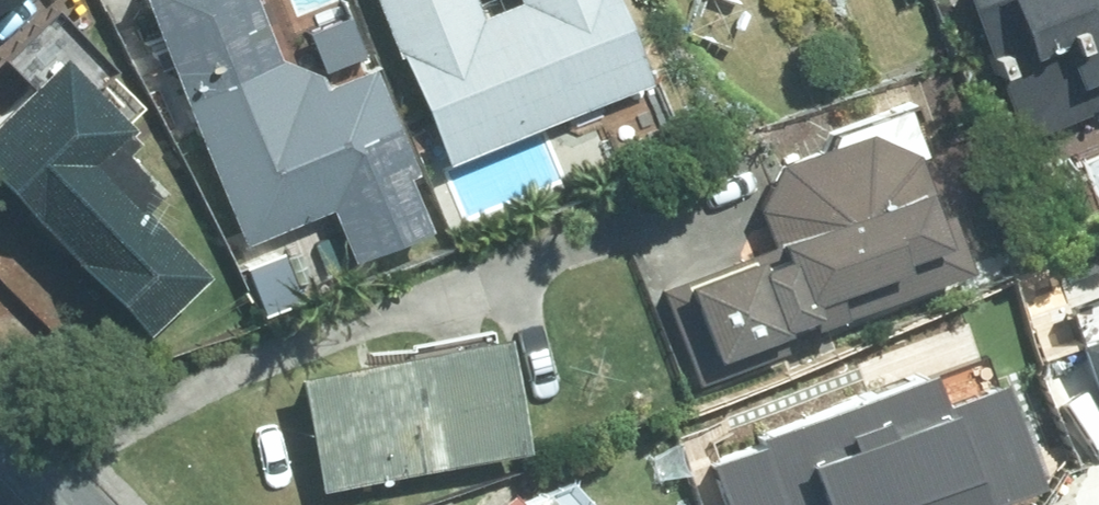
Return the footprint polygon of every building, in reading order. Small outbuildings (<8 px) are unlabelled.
[(245,235),(332,201),(353,253),(434,221),(369,62),(322,81),(314,62),(277,51),(256,0),(149,0),(245,235)] [(450,158),(646,74),(614,0),(500,0),(481,8),(478,0),(381,0),(450,158)] [(1009,133),(1098,97),(1098,0),(955,0),(1009,133)] [(0,101),(0,177),(147,325),(206,267),(139,198),(160,177),(123,140),(139,124),(59,44),(0,101)] [(696,367),(946,268),(897,146),(843,131),(787,153),(759,201),(775,239),(663,284),(696,367)] [(297,366),(321,482),(523,441),(499,325),(297,366)] [(1085,353),(1098,393),(1098,348),(1085,353)] [(731,504),(888,504),(901,501),(902,504),(1010,504),(1041,495),(1006,392),(945,413),(934,379),(759,436),(764,452),(718,467),(731,504)] [(488,504),(534,504),(514,482),(488,504)]
